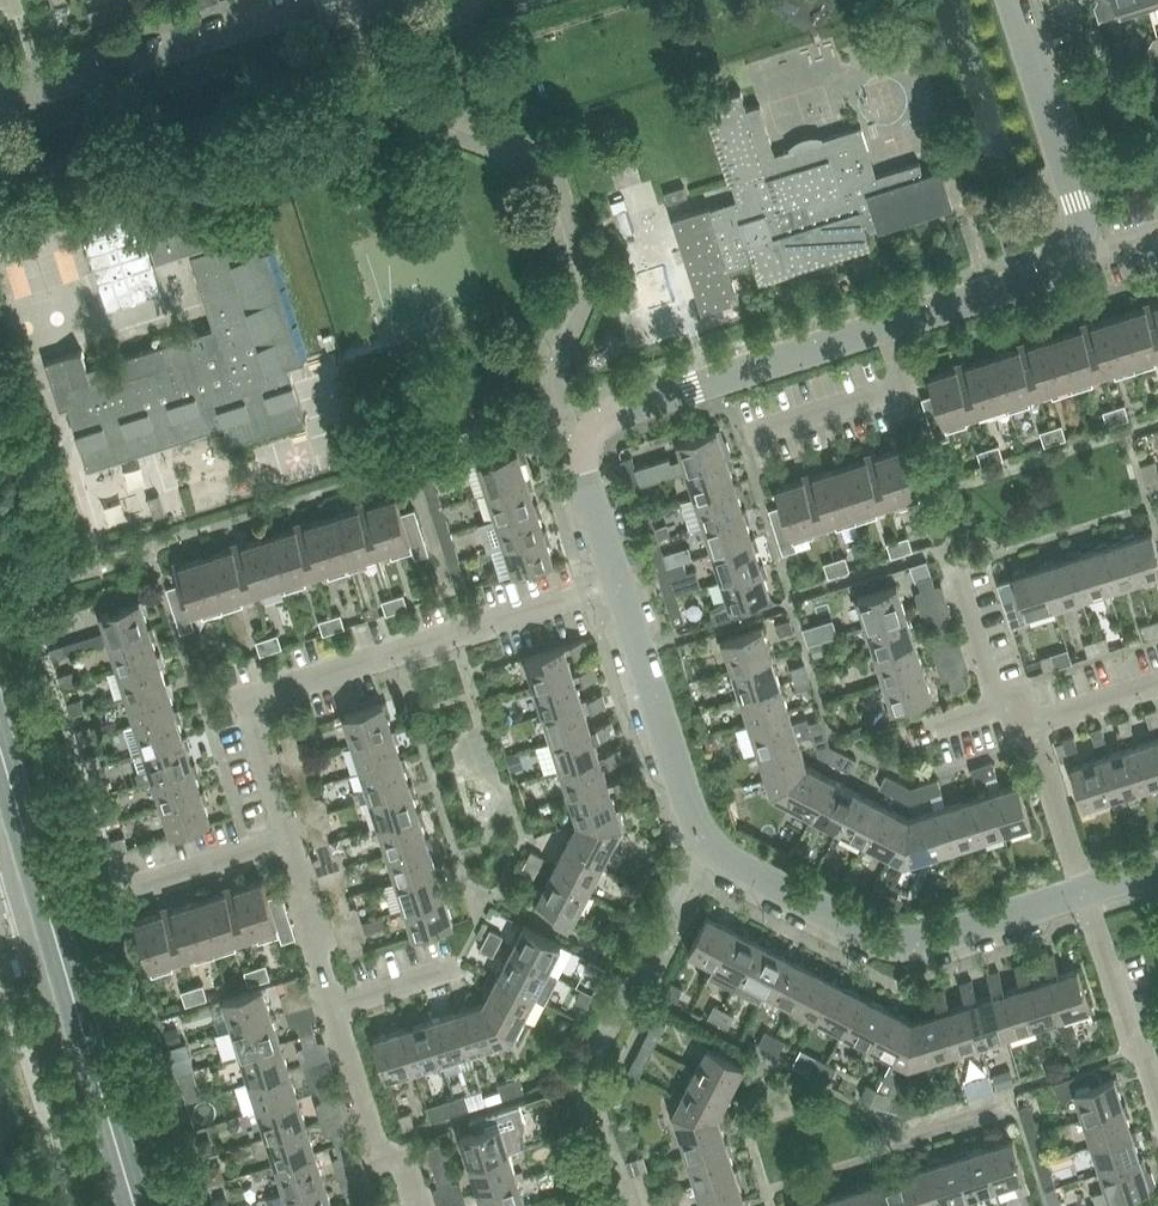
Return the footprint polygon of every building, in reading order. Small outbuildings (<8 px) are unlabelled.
[(1093,4),(1098,19),(1149,3),(1148,0),(1095,0),(1093,4)] [(1087,33),(1092,36),(1099,39),(1104,38),(1100,23),(1085,28),(1087,33)] [(1154,37),(1148,47),(1149,52),(1157,50),(1157,35),(1154,37)] [(1128,38),(1108,44),(1115,64),(1134,58),(1128,38)] [(704,101),(730,183),(733,182),(738,199),(712,207),(711,205),(673,217),(703,310),(740,298),(731,269),(754,262),(760,281),(872,245),(866,225),(877,221),(880,230),(955,206),(943,168),(924,174),(920,162),(877,175),(862,126),(824,138),(823,136),(820,135),(814,135),(811,135),(808,136),(805,137),(803,138),(797,141),(792,144),(790,146),(791,149),(776,154),(760,104),(748,108),(742,90),(704,101)] [(666,192),(669,202),(689,196),(686,186),(666,192)] [(132,196),(77,213),(108,309),(163,291),(132,196)] [(215,328),(289,305),(271,250),(260,253),(248,217),(214,228),(220,246),(192,255),(215,328)] [(157,263),(212,245),(203,218),(148,235),(157,263)] [(1120,316),(1135,362),(1157,355),(1157,304),(1156,300),(1146,304),(1145,304),(1146,308),(1120,316)] [(83,349),(47,361),(62,408),(69,406),(89,468),(173,442),(226,425),(231,443),(305,420),(306,419),(290,366),(306,361),(306,359),(289,305),(215,328),(160,345),(126,357),(89,368),(83,349)] [(1072,382),(1135,362),(1120,316),(1095,324),(1094,320),(1083,324),(1082,324),(1083,327),(1057,336),(1072,382)] [(1020,348),(994,356),(1009,402),(1072,382),(1057,336),(1032,344),(1031,340),(1019,344),(1020,348)] [(945,423),(1009,402),(994,356),(969,364),(968,360),(958,364),(957,364),(958,367),(930,376),(936,393),(939,405),(943,416),(945,423)] [(939,405),(936,393),(923,398),(926,409),(939,405)] [(1115,407),(1119,421),(1129,417),(1125,404),(1115,407)] [(943,416),(939,405),(926,409),(930,420),(943,416)] [(1119,421),(1115,407),(1103,411),(1108,424),(1119,421)] [(945,423),(943,416),(930,420),(933,431),(946,427),(945,423)] [(353,421),(344,424),(351,446),(360,444),(353,421)] [(1051,427),(1056,441),(1066,437),(1062,424),(1051,427)] [(946,427),(933,431),(937,442),(950,438),(948,429),(947,429),(946,427)] [(1056,441),(1051,427),(1041,431),(1045,444),(1056,441)] [(631,487),(642,484),(688,470),(727,457),(727,456),(730,455),(732,452),(728,441),(725,439),(721,428),(718,429),(718,428),(678,441),(684,458),(672,461),(670,457),(637,468),(633,456),(623,459),(631,487)] [(989,447),(993,461),(1004,458),(1000,444),(989,447)] [(867,459),(841,467),(856,513),(919,493),(905,446),(878,455),(876,451),(865,455),(867,459)] [(993,461),(989,447),(978,451),(982,464),(993,461)] [(522,449),(480,462),(489,490),(528,478),(523,461),(525,460),(522,449)] [(736,484),(736,483),(731,468),(733,467),(730,455),(727,456),(727,457),(688,470),(696,497),(736,484)] [(1157,471),(1157,468),(1155,460),(1142,464),(1146,475),(1157,471)] [(778,487),(783,505),(787,516),(790,527),(792,534),(807,529),(856,513),(841,467),(815,475),(814,471),(803,475),(804,479),(778,487)] [(1146,475),(1149,486),(1157,483),(1157,471),(1146,475)] [(530,477),(528,478),(489,490),(497,518),(537,505),(531,488),(534,487),(530,477)] [(744,512),(744,511),(739,494),(742,494),(738,483),(736,483),(736,484),(696,497),(705,524),(744,512)] [(439,491),(428,495),(432,508),(443,504),(439,491)] [(149,497),(156,517),(167,514),(160,494),(149,497)] [(359,508),(334,516),(349,562),(412,542),(410,535),(406,524),(403,513),(397,496),(370,504),(369,501),(364,502),(358,504),(359,508)] [(647,497),(636,501),(640,514),(651,511),(647,497)] [(539,504),(537,505),(497,518),(506,545),(546,533),(545,532),(540,515),(542,514),(539,504)] [(774,520),(787,516),(783,505),(770,509),(774,520)] [(408,511),(403,513),(406,524),(419,520),(416,508),(408,511)] [(714,552),(753,539),(747,521),(750,520),(747,510),(744,511),(744,512),(705,524),(714,552)] [(297,527),(271,536),(286,582),(349,562),(334,516),(309,524),(308,520),(298,524),(296,524),(297,527)] [(787,516),(774,520),(777,531),(790,527),(787,516)] [(447,518),(436,522),(440,535),(452,532),(447,518)] [(419,520),(406,524),(410,535),(423,531),(419,520)] [(655,525),(644,528),(649,542),(660,539),(655,525)] [(790,527),(777,531),(781,542),(794,538),(792,534),(790,527)] [(807,529),(792,534),(794,538),(795,541),(798,549),(811,544),(807,529)] [(410,535),(412,542),(413,546),(427,542),(423,531),(410,535)] [(1124,540),(1125,540),(1137,579),(1157,573),(1157,547),(1153,531),(1136,537),(1135,534),(1124,538),(1124,540)] [(546,533),(506,545),(515,574),(554,561),(549,543),(551,542),(548,532),(545,532),(546,533)] [(223,602),(286,582),(271,536),(246,544),(244,541),(233,544),(234,547),(208,556),(223,602)] [(898,539),(903,552),(913,549),(909,536),(898,539)] [(762,567),(762,566),(756,549),(759,548),(756,538),(753,539),(714,552),(722,579),(762,567)] [(794,538),(781,542),(784,553),(798,549),(795,541),(794,538)] [(903,552),(898,539),(888,543),(892,556),(903,552)] [(861,540),(852,543),(857,556),(865,554),(861,540)] [(1097,549),(1110,588),(1137,579),(1125,540),(1124,540),(1108,545),(1107,543),(1096,546),(1097,549)] [(427,542),(413,546),(417,557),(422,556),(430,553),(427,542)] [(456,546),(445,549),(449,563),(460,559),(456,546)] [(689,546),(665,554),(668,565),(693,558),(689,546)] [(1070,558),(1083,597),(1110,588),(1097,549),(1081,554),(1080,551),(1069,555),(1070,558)] [(664,553),(653,556),(657,570),(669,566),(668,565),(665,554),(664,553)] [(185,594),(188,606),(191,613),(223,602),(208,556),(181,564),(180,561),(175,563),(181,583),(185,594)] [(836,559),(840,573),(851,569),(846,556),(836,559)] [(1042,566),(1043,566),(1056,605),(1083,597),(1070,558),(1054,563),(1053,560),(1041,564),(1042,566)] [(840,573),(836,559),(825,563),(829,576),(840,573)] [(765,565),(762,566),(762,567),(722,579),(728,598),(712,608),(716,623),(761,608),(758,599),(771,595),(765,577),(768,576),(765,565)] [(1043,566),(1042,566),(1027,571),(1026,569),(1014,572),(1027,615),(1056,605),(1043,566)] [(465,574),(454,577),(458,591),(469,588),(465,574)] [(922,590),(936,586),(932,574),(919,579),(922,590)] [(673,579),(662,583),(666,597),(677,593),(673,579)] [(171,599),(185,594),(181,583),(173,586),(168,588),(171,599)] [(868,626),(907,613),(898,584),(859,597),(868,626)] [(398,610),(409,607),(405,593),(394,596),(398,610)] [(1110,593),(1103,596),(1108,611),(1115,609),(1110,593)] [(188,606),(185,594),(171,599),(175,610),(188,606)] [(398,610),(394,596),(383,600),(388,614),(398,610)] [(150,629),(150,628),(145,612),(148,611),(144,599),(102,613),(111,641),(150,629)] [(188,606),(175,610),(178,621),(192,617),(191,613),(188,606)] [(54,609),(40,614),(47,634),(60,630),(54,609)] [(682,609),(671,612),(675,626),(686,622),(682,609)] [(336,630),(346,627),(342,613),(331,617),(336,630)] [(907,613),(868,626),(876,653),(916,640),(907,613)] [(192,617),(178,621),(182,632),(195,628),(192,617)] [(336,630),(331,617),(321,620),(325,634),(336,630)] [(795,630),(791,619),(778,624),(781,634),(795,630)] [(936,634),(950,630),(947,619),(933,623),(936,634)] [(1155,636),(1151,623),(1140,626),(1144,640),(1155,636)] [(111,641),(120,668),(159,656),(154,639),(156,638),(153,627),(150,628),(150,629),(111,641)] [(733,668),(773,655),(764,628),(724,640),(733,668)] [(950,630),(936,634),(939,645),(953,640),(950,630)] [(268,637),(273,651),(283,648),(279,634),(268,637)] [(258,641),(262,654),(273,651),(268,637),(258,641)] [(1096,640),(1100,653),(1111,650),(1107,637),(1096,640)] [(586,639),(527,657),(535,685),(574,673),(569,656),(590,650),(586,639)] [(885,680),(924,668),(916,640),(876,653),(885,680)] [(1100,653),(1096,640),(1085,643),(1089,657),(1100,653)] [(821,643),(812,645),(816,658),(825,655),(821,643)] [(64,644),(51,648),(54,659),(68,654),(64,644)] [(1041,657),(1045,671),(1056,667),(1052,654),(1041,657)] [(120,668),(128,695),(168,683),(167,683),(162,667),(165,666),(161,655),(159,656),(120,668)] [(742,696),(781,683),(773,655),(733,668),(742,696)] [(795,679),(809,675),(805,664),(792,668),(795,679)] [(595,667),(574,673),(535,685),(544,712),(583,700),(578,684),(598,677),(595,667)] [(924,668),(885,680),(894,709),(933,697),(924,668)] [(73,671),(59,676),(63,686),(77,682),(73,671)] [(967,686),(964,674),(950,678),(954,690),(967,686)] [(809,675),(795,679),(799,689),(812,685),(809,675)] [(137,723),(176,711),(176,710),(171,694),(174,693),(170,682),(167,683),(168,683),(128,695),(137,723)] [(781,683),(742,696),(751,723),(790,710),(781,683)] [(603,693),(583,700),(544,712),(553,740),(592,728),(592,727),(587,711),(607,704),(603,693)] [(82,698),(68,703),(72,713),(85,709),(82,698)] [(388,701),(346,714),(355,743),(394,731),(394,730),(389,714),(392,713),(388,701)] [(137,723),(146,750),(185,738),(185,737),(180,722),(182,721),(179,709),(176,710),(176,711),(137,723)] [(1146,713),(1150,726),(1157,723),(1157,713),(1157,709),(1146,713)] [(794,722),(790,710),(751,723),(759,750),(799,738),(813,733),(826,729),(823,718),(810,722),(808,717),(794,722)] [(1130,718),(1119,721),(1123,735),(1134,731),(1130,718)] [(612,721),(592,727),(592,728),(553,740),(561,767),(600,755),(600,754),(595,738),(615,732),(612,721)] [(91,726),(77,731),(80,741),(94,737),(91,726)] [(862,726),(853,728),(856,737),(865,734),(862,726)] [(1102,727),(1091,730),(1096,743),(1106,740),(1102,727)] [(355,743),(364,771),(403,758),(397,741),(401,740),(397,729),(394,730),(394,731),(355,743)] [(826,729),(813,733),(816,744),(830,740),(826,729)] [(282,736),(286,747),(300,743),(296,731),(282,736)] [(716,735),(706,737),(709,748),(719,746),(716,735)] [(187,736),(185,737),(185,738),(146,750),(152,768),(139,772),(142,782),(154,778),(194,765),(188,749),(191,748),(187,736)] [(1075,736),(1063,739),(1064,743),(1067,753),(1079,749),(1075,736)] [(759,750),(768,777),(768,778),(807,765),(799,738),(759,750)] [(1155,740),(1127,748),(1140,787),(1157,781),(1157,750),(1155,740)] [(1064,743),(1056,746),(1061,763),(1070,760),(1067,753),(1064,743)] [(840,765),(847,752),(836,747),(830,760),(840,765)] [(620,748),(600,754),(600,755),(561,767),(570,794),(609,782),(604,766),(624,759),(620,748)] [(1100,757),(1113,796),(1140,787),(1127,748),(1100,757)] [(847,752),(840,765),(850,770),(856,757),(847,752)] [(100,753),(86,757),(89,768),(90,768),(103,764),(100,753)] [(511,756),(509,756),(514,771),(515,771),(525,768),(520,753),(511,756)] [(412,786),(411,785),(406,768),(409,767),(406,757),(403,758),(364,771),(372,798),(412,786)] [(1113,796),(1100,757),(1072,766),(1084,805),(1113,796)] [(983,765),(987,778),(997,775),(993,761),(983,765)] [(103,764),(90,768),(93,779),(109,774),(106,763),(103,764)] [(196,764),(194,765),(154,778),(163,805),(202,792),(197,777),(200,776),(196,764)] [(814,815),(833,778),(807,765),(768,778),(768,777),(766,778),(771,796),(788,805),(789,802),(814,815)] [(987,778),(983,765),(972,768),(976,782),(987,778)] [(891,792),(897,779),(887,774),(880,786),(891,792)] [(570,794),(578,822),(618,809),(613,793),(633,786),(629,775),(609,782),(570,794)] [(300,791),(313,786),(310,776),(296,780),(300,791)] [(833,778),(814,815),(839,828),(858,792),(833,778)] [(897,779),(891,792),(900,797),(907,784),(897,779)] [(928,782),(933,796),(943,792),(939,779),(928,782)] [(108,781),(94,785),(98,796),(112,792),(108,781)] [(933,796),(928,782),(918,786),(922,799),(933,796)] [(1020,783),(991,792),(1004,831),(1032,822),(1020,783)] [(381,825),(420,813),(415,797),(418,796),(414,784),(411,785),(412,786),(372,798),(381,825)] [(313,786),(300,791),(303,801),(317,797),(313,786)] [(202,792),(163,805),(172,834),(212,821),(206,804),(208,803),(205,791),(202,792)] [(865,842),(884,805),(858,792),(839,828),(865,842)] [(1004,831),(991,792),(964,801),(977,840),(1004,831)] [(646,801),(636,805),(638,810),(639,814),(651,810),(648,801),(646,801)] [(937,809),(950,848),(977,840),(964,801),(937,809)] [(884,805),(865,842),(889,854),(890,855),(909,818),(884,805)] [(117,808),(103,812),(107,823),(120,819),(117,808)] [(618,809),(578,822),(565,847),(603,867),(616,842),(618,843),(626,827),(621,808),(618,809)] [(890,855),(889,854),(888,857),(905,866),(923,860),(922,857),(950,848),(937,809),(909,818),(890,855)] [(420,813),(381,825),(389,853),(429,840),(428,840),(423,824),(427,823),(423,812),(420,813)] [(745,817),(734,821),(735,822),(736,828),(748,824),(745,817)] [(317,845),(331,841),(327,830),(314,835),(317,845)] [(126,836),(112,840),(116,851),(129,847),(126,836)] [(437,868),(437,867),(432,851),(435,850),(432,839),(428,840),(429,840),(389,853),(398,880),(437,868)] [(331,841),(317,845),(320,856),(334,852),(331,841)] [(552,873),(589,892),(603,867),(565,847),(552,873)] [(527,860),(539,867),(545,857),(532,850),(527,860)] [(539,867),(527,860),(522,869),(535,876),(539,867)] [(406,907),(446,895),(440,878),(444,877),(440,866),(437,867),(437,868),(398,880),(406,907)] [(552,873),(538,900),(575,919),(589,892),(552,873)] [(226,891),(200,899),(215,946),(278,926),(276,919),(273,908),(269,897),(264,879),(237,888),(236,884),(225,888),(226,891)] [(334,899),(348,895),(345,885),(331,889),(334,899)] [(875,885),(869,896),(878,900),(883,890),(875,885)] [(273,908),(286,904),(283,893),(269,897),(273,908)] [(406,907),(415,935),(455,923),(449,905),(452,904),(449,894),(446,895),(406,907)] [(348,895),(334,899),(338,911),(352,906),(348,895)] [(215,946),(200,899),(174,908),(173,904),(163,908),(164,911),(137,920),(152,966),(215,946)] [(276,919),(290,915),(286,904),(273,908),(276,919)] [(689,950),(716,964),(735,927),(719,919),(720,917),(709,911),(689,950)] [(280,930),(293,926),(290,915),(276,919),(278,926),(280,930)] [(383,916),(364,921),(368,932),(386,927),(383,916)] [(525,925),(511,951),(558,976),(572,949),(525,925)] [(734,990),(741,977),(760,940),(745,932),(746,930),(736,925),(735,927),(716,964),(709,977),(734,990)] [(280,930),(283,942),(297,937),(293,926),(280,930)] [(487,939),(500,945),(505,935),(492,928),(487,939)] [(760,940),(741,977),(767,991),(786,954),(785,954),(770,946),(771,943),(761,938),(760,940)] [(362,939),(348,944),(352,955),(366,951),(362,939)] [(500,945),(487,939),(481,949),(494,956),(500,945)] [(511,951),(498,977),(535,996),(540,988),(550,993),(558,976),(511,951)] [(811,967),(796,959),(797,957),(787,951),(785,954),(786,954),(767,991),(792,1004),(811,967)] [(1043,956),(1049,976),(1050,976),(1062,1016),(1091,1006),(1079,967),(1061,973),(1054,953),(1043,956)] [(1023,985),(1035,1024),(1062,1016),(1050,976),(1049,976),(1034,982),(1027,961),(1016,965),(1022,985),(1023,985)] [(257,967),(261,981),(271,977),(267,964),(257,967)] [(811,967),(792,1004),(817,1017),(836,980),(821,972),(823,970),(812,965),(811,967)] [(261,981),(257,967),(246,970),(250,984),(261,981)] [(995,994),(1008,1033),(1035,1024),(1023,985),(1022,985),(1006,990),(1000,970),(988,974),(995,994)] [(236,974),(226,978),(230,990),(240,986),(236,974)] [(298,975),(284,979),(288,990),(302,986),(298,975)] [(485,1002),(498,1042),(497,1042),(498,1045),(516,1039),(525,1022),(522,1021),(535,996),(498,977),(485,1002)] [(836,980),(817,1017),(843,1030),(862,994),(861,993),(847,986),(848,983),(837,978),(836,980)] [(968,1002),(980,1042),(1008,1033),(995,994),(979,999),(972,979),(961,983),(968,1003),(968,1002)] [(673,981),(666,994),(677,1000),(684,987),(673,981)] [(193,988),(198,1001),(208,997),(204,984),(193,988)] [(224,998),(234,1027),(273,1014),(264,986),(224,998)] [(198,1001),(193,988),(183,991),(187,1004),(198,1001)] [(940,1011),(941,1011),(953,1051),(980,1042),(968,1002),(968,1003),(951,1008),(945,988),(934,991),(940,1011)] [(862,994),(843,1030),(868,1043),(888,1007),(887,1006),(872,999),(874,997),(863,991),(861,993),(862,994)] [(498,1042),(485,1002),(485,1003),(458,1011),(470,1051),(497,1042),(498,1042)] [(718,1021),(725,1009),(715,1004),(708,1016),(718,1021)] [(894,1057),(913,1020),(898,1012),(900,1010),(888,1004),(887,1006),(888,1007),(868,1043),(893,1056),(894,1057)] [(725,1009),(718,1021),(728,1027),(735,1014),(725,1009)] [(431,1020),(443,1059),(470,1051),(458,1011),(431,1020)] [(878,1088),(894,1097),(909,1068),(927,1062),(926,1059),(953,1051),(941,1011),(940,1011),(924,1017),(923,1014),(912,1017),(913,1020),(894,1057),(893,1056),(892,1059),(893,1059),(878,1088)] [(242,1054),(282,1042),(273,1014),(234,1027),(242,1054)] [(302,1035),(316,1031),(313,1020),(299,1024),(302,1035)] [(404,1029),(416,1068),(419,1077),(427,1075),(424,1065),(443,1059),(431,1020),(404,1029)] [(176,1029),(166,1032),(170,1045),(181,1042),(176,1029)] [(404,1029),(375,1038),(388,1077),(416,1068),(404,1029)] [(650,1030),(644,1043),(653,1048),(660,1035),(650,1030)] [(769,1048),(775,1035),(766,1030),(759,1043),(769,1048)] [(316,1031),(302,1035),(305,1046),(319,1041),(316,1031)] [(775,1035),(769,1048),(779,1053),(786,1041),(775,1035)] [(251,1081),(290,1068),(282,1042),(242,1054),(251,1081)] [(183,1044),(171,1048),(175,1060),(184,1057),(186,1052),(183,1044)] [(709,1045),(695,1071),(732,1090),(731,1090),(740,1075),(742,1076),(748,1065),(709,1045)] [(636,1057),(629,1070),(639,1075),(646,1062),(636,1057)] [(820,1074),(826,1062),(817,1057),(810,1069),(820,1074)] [(826,1062),(820,1074),(830,1080),(837,1067),(826,1062)] [(1085,1117),(1124,1105),(1123,1104),(1119,1088),(1121,1087),(1118,1076),(1103,1080),(1098,1067),(1052,1082),(1063,1100),(1064,1101),(1065,1101),(1066,1102),(1067,1102),(1068,1102),(1079,1099),(1085,1117)] [(260,1109),(299,1096),(290,1068),(251,1081),(260,1109)] [(1010,1069),(993,1074),(998,1089),(1015,1083),(1010,1069)] [(681,1096),(718,1116),(726,1100),(728,1101),(734,1091),(731,1090),(732,1090),(695,1071),(681,1096)] [(319,1090),(333,1085),(330,1074),(316,1079),(319,1090)] [(845,1074),(839,1085),(844,1088),(850,1078),(845,1074)] [(510,1080),(515,1094),(525,1091),(521,1076),(510,1080)] [(311,1080),(307,1082),(311,1093),(319,1090),(316,1079),(311,1080)] [(515,1094),(510,1080),(499,1083),(504,1097),(515,1094)] [(871,1101),(878,1088),(868,1083),(861,1096),(871,1101)] [(333,1085),(319,1090),(323,1100),(337,1096),(333,1085)] [(199,1088),(184,1093),(187,1102),(202,1097),(199,1088)] [(894,1097),(878,1088),(871,1101),(888,1109),(894,1097)] [(456,1097),(460,1111),(471,1108),(466,1094),(456,1097)] [(688,1155),(727,1142),(722,1126),(725,1125),(721,1115),(718,1116),(681,1096),(680,1095),(671,1111),(677,1129),(679,1129),(688,1155)] [(299,1096),(260,1109),(268,1136),(308,1124),(299,1096)] [(460,1111),(456,1097),(445,1101),(449,1115),(460,1111)] [(471,1164),(510,1152),(524,1148),(521,1139),(527,1125),(520,1103),(473,1118),(477,1130),(462,1135),(471,1164)] [(1093,1144),(1133,1132),(1132,1131),(1127,1115),(1130,1114),(1126,1103),(1123,1104),(1124,1105),(1085,1117),(1093,1144)] [(412,1112),(401,1115),(405,1129),(416,1125),(412,1112)] [(1034,1118),(1024,1121),(1028,1135),(1039,1131),(1034,1118)] [(277,1163),(316,1151),(308,1124),(268,1136),(277,1163)] [(337,1144),(351,1140),(347,1129),(333,1134),(337,1144)] [(1142,1160),(1141,1159),(1136,1143),(1139,1142),(1135,1130),(1132,1131),(1133,1132),(1093,1144),(1102,1172),(1142,1160)] [(985,1144),(986,1146),(998,1185),(1003,1200),(1031,1191),(1014,1137),(997,1143),(996,1140),(985,1144)] [(351,1140),(337,1144),(340,1155),(354,1151),(351,1140)] [(211,1143),(206,1141),(199,1143),(203,1155),(214,1151),(211,1143)] [(727,1142),(688,1155),(696,1183),(736,1170),(731,1154),(733,1153),(729,1142),(727,1142)] [(1044,1145),(1033,1149),(1037,1162),(1048,1159),(1044,1145)] [(958,1155),(971,1194),(998,1185),(986,1146),(969,1151),(968,1149),(957,1152),(958,1155)] [(285,1191),(325,1178),(316,1151),(277,1163),(285,1191)] [(510,1152),(471,1164),(480,1191),(519,1179),(510,1152)] [(1071,1152),(1052,1159),(1054,1167),(1074,1161),(1071,1152)] [(644,1154),(639,1156),(643,1170),(649,1168),(644,1154)] [(971,1194),(958,1155),(942,1160),(941,1158),(930,1161),(931,1164),(945,1205),(969,1205),(974,1204),(971,1194)] [(639,1156),(628,1159),(632,1173),(643,1170),(639,1156)] [(1102,1172),(1107,1188),(1093,1192),(1097,1205),(1150,1188),(1145,1170),(1147,1169),(1144,1158),(1141,1159),(1142,1160),(1102,1172)] [(437,1175),(450,1171),(447,1160),(433,1164),(437,1175)] [(931,1164),(915,1169),(914,1166),(902,1170),(903,1172),(914,1205),(945,1205),(931,1164)] [(214,1167),(207,1170),(211,1182),(224,1178),(221,1170),(214,1167)] [(696,1183),(704,1205),(718,1205),(744,1197),(740,1181),(742,1180),(738,1169),(736,1170),(696,1183)] [(450,1171),(437,1175),(440,1186),(454,1182),(450,1171)] [(876,1181),(884,1205),(914,1205),(903,1172),(887,1178),(886,1175),(875,1179),(876,1181)] [(1052,1173),(1042,1177),(1046,1190),(1057,1186),(1052,1173)] [(285,1191),(272,1195),(275,1205),(334,1205),(325,1178),(285,1191)] [(480,1191),(484,1205),(527,1205),(519,1179),(480,1191)] [(854,1205),(884,1205),(876,1181),(860,1186),(859,1184),(848,1187),(849,1190),(854,1205)] [(647,1183),(636,1187),(641,1201),(652,1197),(647,1183)] [(365,1184),(351,1189),(355,1200),(369,1196),(365,1184)] [(346,1190),(344,1191),(347,1202),(355,1200),(351,1189),(346,1190)] [(849,1190),(833,1195),(832,1192),(821,1196),(821,1198),(822,1198),(824,1205),(854,1205),(849,1190)] [(747,1196),(744,1197),(718,1205),(750,1205),(747,1196)] [(215,1200),(217,1205),(229,1205),(227,1200),(222,1198),(215,1200)]
